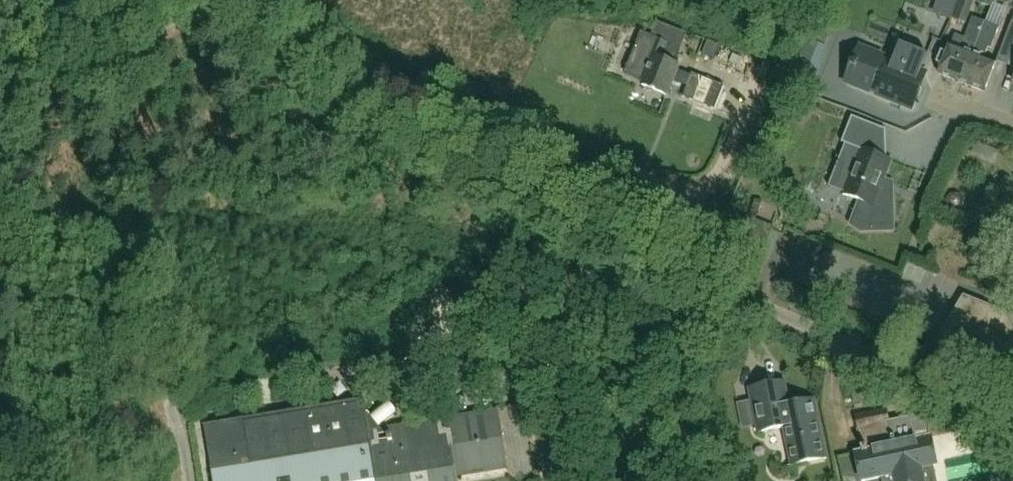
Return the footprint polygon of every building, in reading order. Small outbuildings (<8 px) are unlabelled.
[(955,0),(942,0),(936,14),(951,20),(958,1),(955,0)] [(972,0),(961,0),(954,19),(966,24),(975,1),(972,0)] [(890,11),(886,19),(880,17),(873,37),(897,46),(908,18),(890,11)] [(1011,60),(1012,54),(1012,22),(1012,21),(999,55),(1011,60)] [(974,54),(962,84),(985,93),(997,63),(985,59),(989,49),(992,50),(1000,28),(987,23),(979,43),(974,54)] [(974,54),(979,43),(956,34),(939,75),(962,84),(974,54)] [(649,57),(653,58),(642,86),(667,96),(679,66),(662,59),(668,44),(656,39),(649,57)] [(894,62),(862,49),(856,63),(855,62),(853,68),(854,69),(849,83),(913,108),(927,74),(921,72),(928,55),(927,54),(925,58),(899,48),(894,62)] [(861,149),(881,157),(886,145),(862,136),(848,130),(843,143),(847,145),(860,150),(861,149)] [(891,197),(879,192),(891,161),(881,157),(861,149),(860,150),(843,194),(862,202),(853,224),(862,230),(892,230),(891,197)] [(1012,316),(965,297),(941,335),(1012,380),(1012,319),(1012,316)] [(785,381),(749,389),(758,433),(784,428),(780,407),(790,405),(785,381)] [(368,418),(365,399),(349,401),(205,425),(212,467),(214,480),(458,480),(458,478),(509,469),(499,410),(376,431),(393,417),(383,406),(368,418)] [(790,405),(780,407),(784,428),(792,466),(827,459),(814,399),(790,405)] [(888,409),(855,416),(863,452),(857,453),(863,480),(867,480),(883,478),(883,480),(937,480),(934,467),(938,466),(931,437),(929,437),(925,421),(921,422),(920,416),(891,423),(888,409)]
